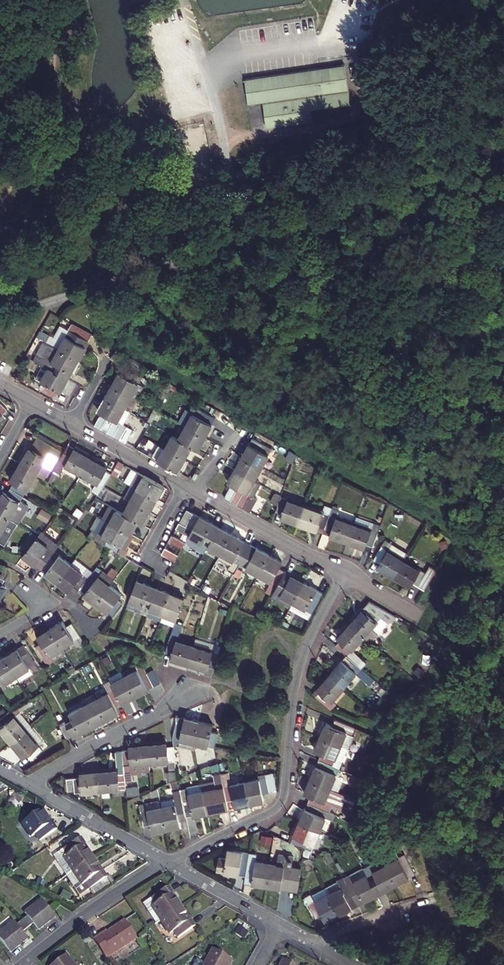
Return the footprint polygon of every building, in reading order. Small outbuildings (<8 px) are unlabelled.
[(245,104),(259,102),(262,128),(309,122),(307,110),(346,105),(341,66),(241,79),(245,104)] [(66,330),(56,348),(80,360),(94,336),(74,324),(70,332),(66,330)] [(56,348),(48,343),(41,356),(32,350),(28,357),(35,361),(44,366),(69,380),(80,360),(56,348)] [(62,392),(69,380),(44,366),(37,379),(46,384),(43,390),(55,397),(59,391),(62,392)] [(113,385),(133,396),(140,384),(134,380),(137,375),(123,367),(113,385)] [(106,398),(126,409),(133,396),(113,385),(106,398)] [(99,411),(103,413),(110,417),(116,421),(119,422),(126,409),(106,398),(99,411)] [(187,426),(206,438),(217,419),(197,407),(194,414),(186,410),(180,422),(187,426)] [(110,417),(103,413),(96,426),(98,428),(102,430),(110,417)] [(116,421),(110,417),(102,430),(103,431),(108,433),(116,421)] [(119,422),(116,421),(108,433),(115,437),(122,424),(119,422)] [(128,427),(122,424),(115,437),(121,440),(128,427)] [(187,426),(179,440),(192,447),(199,451),(206,438),(187,426)] [(134,431),(128,427),(121,440),(127,444),(134,431)] [(192,447),(179,440),(173,436),(166,448),(186,459),(192,447)] [(273,449),(253,438),(242,458),(262,468),(273,449)] [(29,449),(20,464),(36,474),(49,454),(50,454),(54,448),(40,439),(33,451),(29,449)] [(186,459),(166,448),(160,445),(153,458),(179,472),(186,459)] [(82,475),(92,459),(76,450),(73,454),(68,451),(61,463),(82,475)] [(299,455),(293,452),(289,461),(295,465),(299,455)] [(242,458),(236,470),(255,481),(262,468),(242,458)] [(103,487),(110,475),(105,471),(107,467),(92,459),(82,475),(103,487)] [(110,475),(116,478),(123,464),(118,461),(110,475)] [(13,483),(10,488),(23,496),(36,474),(20,464),(9,481),(13,483)] [(238,488),(245,492),(251,495),(255,498),(262,485),(255,481),(236,470),(228,483),(232,485),(238,488)] [(137,489),(157,500),(164,488),(145,476),(144,477),(138,473),(130,486),(137,489)] [(232,485),(225,498),(231,502),(238,488),(232,485)] [(23,496),(10,488),(6,494),(3,492),(0,497),(0,513),(9,518),(14,521),(18,524),(27,507),(19,502),(23,496)] [(231,502),(238,505),(245,492),(238,488),(231,502)] [(130,502),(150,513),(157,500),(137,489),(130,502)] [(238,505),(244,509),(251,495),(245,492),(238,505)] [(244,509),(250,512),(257,499),(255,498),(251,495),(244,509)] [(130,502),(123,498),(116,511),(123,515),(130,502)] [(282,518),(300,525),(307,507),(282,498),(277,512),(283,515),(282,518)] [(123,515),(136,523),(142,526),(150,513),(130,502),(123,515)] [(324,514),(307,507),(300,525),(324,534),(325,530),(330,516),(333,510),(333,509),(326,506),(324,514)] [(37,516),(46,522),(51,513),(41,508),(37,516)] [(181,522),(187,526),(194,513),(188,510),(181,522)] [(348,543),(355,525),(337,519),(339,512),(333,510),(330,516),(325,530),(324,534),(348,543)] [(129,534),(136,523),(123,515),(116,511),(110,523),(129,534)] [(9,518),(0,513),(0,533),(9,518)] [(145,528),(152,514),(150,513),(142,526),(145,528)] [(194,529),(201,517),(194,513),(187,526),(194,529)] [(194,529),(190,536),(191,537),(187,544),(198,550),(202,543),(209,547),(212,540),(219,527),(201,517),(194,529)] [(0,533),(0,536),(4,538),(14,521),(9,518),(0,533)] [(92,539),(111,550),(125,558),(129,551),(122,547),(129,534),(110,523),(102,519),(95,532),(92,530),(88,537),(92,539)] [(187,526),(181,522),(180,522),(176,529),(188,536),(190,536),(194,529),(187,526)] [(368,546),(374,549),(379,534),(355,525),(348,543),(366,550),(368,546)] [(233,535),(219,527),(212,540),(209,547),(222,554),(233,535)] [(40,570),(49,558),(58,546),(41,533),(38,536),(22,556),(40,570)] [(234,561),(231,566),(230,570),(236,573),(241,565),(252,545),(233,535),(222,554),(234,561)] [(182,549),(186,543),(179,539),(173,536),(169,542),(182,549)] [(182,549),(169,542),(166,548),(179,555),(182,549)] [(396,580),(409,557),(388,544),(376,563),(381,566),(379,570),(396,580)] [(252,545),(241,565),(260,575),(271,556),(252,545)] [(209,547),(206,552),(219,559),(222,554),(209,547)] [(176,562),(179,555),(166,548),(162,554),(176,562)] [(219,559),(231,566),(234,561),(222,554),(219,559)] [(54,562),(49,558),(40,570),(57,583),(71,566),(59,556),(54,562)] [(265,590),(274,595),(287,572),(282,569),(285,563),(271,556),(260,575),(270,580),(265,590)] [(405,564),(396,580),(412,590),(415,586),(419,589),(427,576),(405,564)] [(78,591),(88,579),(71,566),(57,583),(69,593),(73,587),(78,591)] [(431,569),(427,576),(419,589),(427,594),(434,582),(435,581),(436,572),(431,569)] [(287,572),(274,595),(274,596),(292,607),(295,602),(306,582),(287,572)] [(96,605),(109,587),(98,578),(93,584),(88,579),(78,591),(96,605)] [(153,603),(159,588),(138,580),(130,601),(145,607),(147,601),(153,603)] [(325,593),(306,582),(295,602),(292,607),(291,608),(310,619),(314,611),(321,600),(325,593)] [(109,587),(96,605),(113,618),(122,607),(116,602),(121,596),(109,587)] [(172,593),(159,588),(153,603),(150,609),(164,614),(172,593)] [(172,593),(164,614),(178,620),(186,599),(172,593)] [(375,604),(353,627),(368,640),(377,648),(403,619),(375,604)] [(51,630),(62,649),(75,641),(78,648),(84,644),(74,628),(72,626),(67,629),(64,623),(51,630)] [(344,644),(340,649),(351,659),(368,640),(353,627),(341,641),(344,644)] [(50,664),(66,655),(62,649),(51,630),(38,638),(41,643),(36,646),(46,663),(50,664)] [(214,646),(196,641),(194,648),(212,653),(214,646)] [(172,662),(190,666),(194,648),(169,642),(167,651),(166,656),(173,658),(172,662)] [(5,656),(16,675),(29,668),(32,674),(38,670),(24,646),(5,656)] [(212,653),(194,648),(190,666),(208,671),(209,667),(215,668),(220,648),(214,646),(212,653)] [(16,675),(5,656),(0,660),(0,676),(4,682),(16,675)] [(334,678),(348,691),(355,683),(358,685),(362,680),(372,690),(378,683),(354,662),(349,667),(346,664),(334,678)] [(138,671),(125,678),(135,698),(155,688),(149,674),(144,664),(136,667),(138,671)] [(155,671),(149,674),(155,688),(162,685),(155,671)] [(114,691),(121,705),(135,698),(125,678),(111,685),(114,691)] [(323,695),(319,699),(330,709),(331,710),(348,691),(334,678),(321,692),(323,695)] [(377,694),(383,688),(378,683),(372,690),(377,694)] [(114,708),(121,705),(114,691),(94,701),(104,721),(118,715),(114,708)] [(104,721),(94,701),(82,707),(91,727),(104,721)] [(91,727),(82,707),(69,713),(71,720),(64,723),(71,737),(91,727)] [(11,745),(26,733),(9,712),(0,719),(0,724),(2,727),(0,728),(0,731),(11,745)] [(194,742),(199,721),(178,715),(173,737),(194,742)] [(319,738),(340,747),(347,732),(351,733),(353,728),(350,726),(335,720),(333,726),(325,723),(319,738)] [(199,721),(194,742),(216,748),(219,734),(213,732),(215,725),(199,721)] [(71,737),(64,723),(59,726),(63,735),(65,740),(71,737)] [(26,756),(30,762),(41,752),(26,733),(11,745),(22,759),(26,756)] [(338,769),(340,763),(335,760),(340,747),(319,738),(314,750),(321,753),(317,761),(332,767),(338,769)] [(170,771),(176,770),(174,748),(168,748),(167,744),(148,746),(150,765),(169,763),(170,771)] [(132,773),(150,771),(150,765),(148,746),(129,748),(129,752),(122,753),(124,777),(132,776),(132,773)] [(335,760),(340,763),(346,749),(340,747),(335,760)] [(117,771),(98,773),(100,792),(125,790),(124,777),(122,753),(115,754),(117,771)] [(317,761),(309,781),(330,790),(338,769),(332,767),(317,761)] [(168,782),(178,781),(177,772),(167,773),(168,782)] [(265,778),(245,782),(250,804),(264,801),(263,794),(277,791),(272,772),(265,774),(265,778)] [(67,795),(100,792),(98,773),(80,775),(80,778),(66,779),(67,795)] [(229,773),(222,774),(224,787),(228,802),(234,800),(235,807),(250,804),(245,782),(231,786),(229,773)] [(216,789),(204,791),(208,813),(222,810),(221,803),(228,802),(224,787),(222,774),(214,776),(216,789)] [(321,809),(328,812),(331,806),(330,805),(334,795),(333,795),(335,792),(330,790),(309,781),(303,794),(311,797),(308,804),(321,809)] [(208,813),(204,791),(202,785),(180,790),(186,818),(208,813)] [(186,818),(180,790),(173,791),(176,804),(161,807),(166,830),(180,827),(179,820),(186,818)] [(166,830),(161,807),(160,801),(139,805),(143,827),(150,825),(152,833),(166,830)] [(330,820),(333,814),(328,812),(321,809),(308,804),(299,823),(320,832),(326,818),(330,820)] [(53,824),(45,811),(25,824),(34,838),(37,835),(41,842),(59,831),(54,823),(53,824)] [(314,844),(320,832),(299,823),(290,844),(304,850),(308,842),(314,844)] [(64,838),(56,841),(59,849),(67,845),(64,838)] [(82,839),(64,850),(69,857),(66,859),(75,873),(94,860),(85,847),(87,846),(82,839)] [(59,864),(66,859),(69,857),(64,850),(55,856),(59,864)] [(225,873),(247,876),(250,855),(229,851),(225,873)] [(383,859),(387,866),(401,859),(397,852),(383,859)] [(257,856),(250,855),(247,876),(253,877),(252,884),(267,886),(270,865),(256,863),(257,856)] [(387,866),(396,886),(415,876),(406,857),(401,859),(387,866)] [(75,873),(66,859),(59,864),(68,877),(75,873)] [(94,860),(75,873),(68,877),(80,897),(108,879),(104,872),(102,873),(94,860)] [(270,865),(267,886),(298,891),(301,870),(270,865)] [(396,886),(387,866),(374,873),(376,879),(370,882),(377,896),(396,886)] [(351,875),(351,876),(354,882),(367,876),(364,869),(351,875)] [(354,882),(351,876),(344,880),(357,905),(377,896),(370,882),(367,876),(354,882)] [(357,905),(344,880),(338,883),(341,889),(328,895),(337,915),(357,905)] [(162,921),(182,909),(173,896),(175,895),(170,888),(152,899),(156,905),(153,907),(162,921)] [(337,915),(328,895),(314,902),(310,896),(305,898),(315,918),(320,916),(323,922),(337,915)] [(24,920),(28,924),(33,931),(37,936),(53,923),(40,907),(24,920)] [(190,922),(182,909),(162,921),(171,935),(174,933),(178,939),(195,927),(191,921),(190,922)] [(92,939),(106,958),(137,937),(125,919),(107,931),(106,930),(92,939)] [(33,931),(28,924),(23,928),(28,935),(33,931)] [(28,935),(23,928),(16,933),(22,940),(28,935)] [(16,933),(12,929),(0,938),(0,942),(12,956),(26,945),(22,940),(16,933)] [(233,962),(213,951),(206,964),(231,964),(233,962)] [(66,955),(54,964),(75,964),(66,955)]
